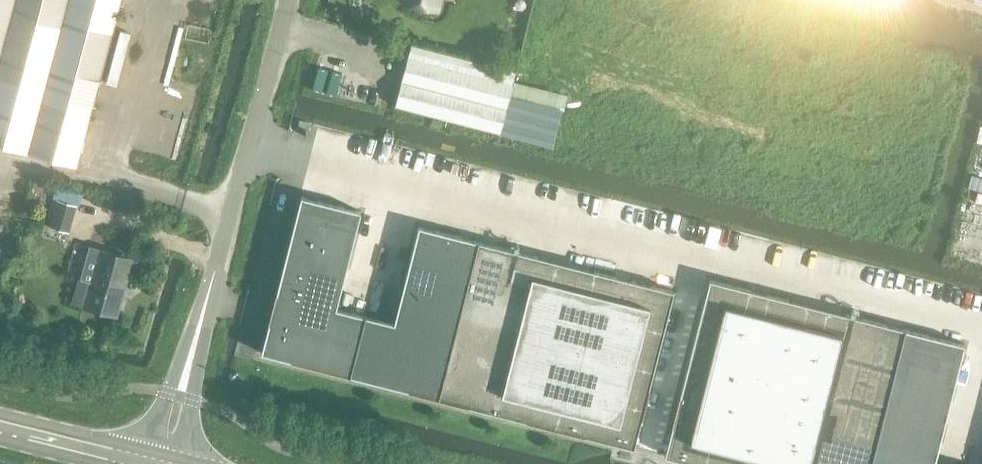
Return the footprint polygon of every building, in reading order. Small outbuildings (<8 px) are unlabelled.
[(78,166),(122,0),(0,0),(0,145),(78,166)] [(402,1),(435,9),(438,0),(402,0),(402,1)] [(412,44),(408,56),(396,106),(553,147),(569,85),(412,44)] [(301,195),(261,352),(614,442),(634,447),(643,408),(673,290),(594,269),(589,289),(533,275),(538,255),(418,225),(394,322),(337,307),(361,210),(301,195)] [(49,227),(68,232),(76,206),(57,200),(49,227)] [(84,307),(118,316),(133,259),(100,250),(96,262),(85,259),(80,278),(91,281),(84,307)] [(845,312),(840,332),(784,318),(789,298),(709,278),(664,455),(700,463),(954,463),(935,459),(964,343),(845,312)]
